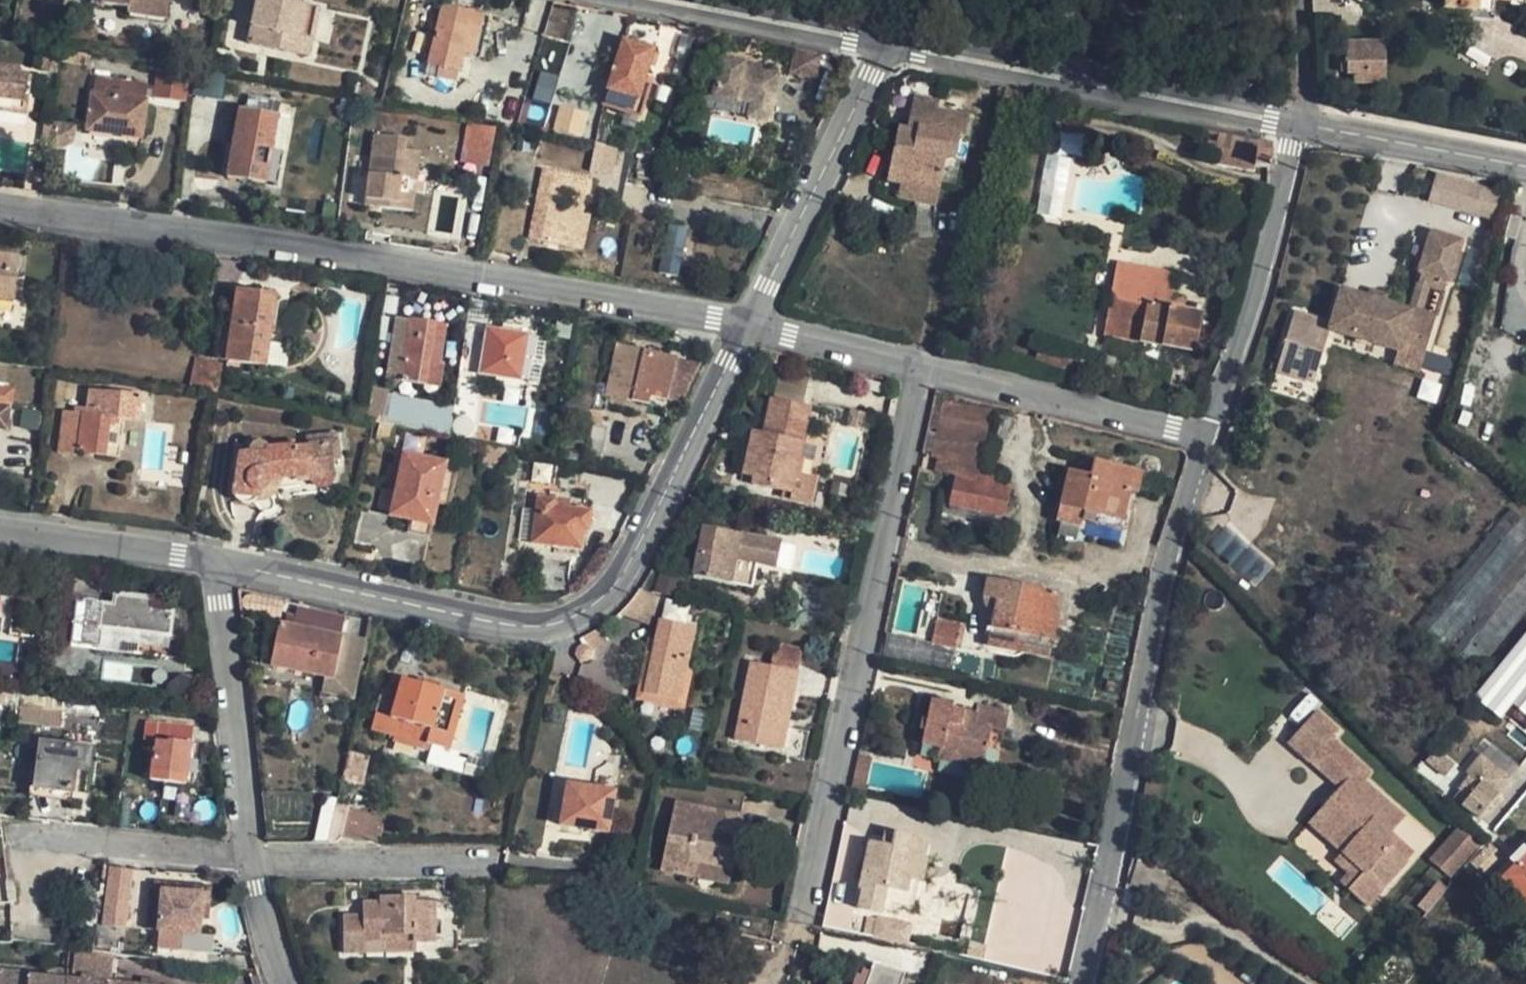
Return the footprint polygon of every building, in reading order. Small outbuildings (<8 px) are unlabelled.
[(129,4),(128,10),(166,15),(168,0),(101,0),(129,4)] [(246,41),(287,50),(290,34),(298,35),(305,4),(292,1),(292,0),(256,0),(252,15),(257,17),(256,25),(250,24),(246,41)] [(573,6),(550,1),(542,37),(563,43),(573,6)] [(306,54),(318,7),(305,4),(298,35),(290,34),(287,50),(306,54)] [(427,70),(457,79),(459,70),(464,52),(472,54),(482,13),(444,4),(427,70)] [(482,13),(472,54),(477,56),(487,14),(482,13)] [(524,104),(549,110),(568,44),(563,43),(542,37),(524,104)] [(619,38),(598,100),(637,112),(646,81),(638,79),(648,47),(619,38)] [(1382,40),(1344,44),(1344,85),(1382,85),(1382,40)] [(818,53),(794,49),(789,70),(814,75),(818,53)] [(464,52),(459,70),(467,72),(472,54),(464,52)] [(750,117),(769,121),(777,76),(756,72),(756,66),(722,61),(715,95),(752,102),(750,117)] [(159,63),(156,90),(186,94),(189,67),(159,63)] [(27,103),(31,77),(17,75),(18,71),(0,69),(0,100),(27,103)] [(147,85),(96,78),(87,138),(109,140),(110,133),(142,137),(147,85)] [(752,102),(715,95),(712,110),(750,117),(752,102)] [(24,117),(27,103),(0,100),(0,114),(24,117)] [(894,150),(887,184),(898,186),(918,190),(939,194),(945,164),(952,165),(957,143),(962,143),(966,122),(939,116),(939,107),(912,101),(905,133),(901,151),(894,150)] [(586,114),(562,108),(557,128),(582,134),(586,114)] [(275,115),(242,109),(228,177),(263,183),(275,115)] [(495,127),(470,122),(465,148),(491,152),(495,127)] [(49,145),(51,127),(44,126),(42,144),(49,145)] [(74,129),(51,127),(49,145),(48,151),(61,152),(70,147),(73,145),(74,129)] [(406,134),(374,130),(365,203),(400,208),(412,210),(415,189),(403,187),(404,177),(416,179),(420,150),(408,149),(405,148),(406,134)] [(901,151),(905,133),(897,131),(894,150),(901,151)] [(615,146),(593,142),(589,172),(609,176),(615,146)] [(957,143),(952,165),(961,166),(966,144),(962,143),(957,143)] [(1047,153),(1034,212),(1057,217),(1070,158),(1047,153)] [(1270,160),(1256,158),(1253,173),(1267,175),(1270,160)] [(548,173),(541,172),(534,206),(543,207),(548,173)] [(534,206),(528,241),(579,250),(586,216),(576,214),(556,211),(559,193),(580,197),(583,180),(548,173),(543,207),(534,206)] [(44,187),(45,176),(34,175),(32,186),(44,187)] [(416,179),(404,177),(403,187),(415,189),(416,179)] [(1474,219),(1482,196),(1437,182),(1430,205),(1474,219)] [(918,190),(898,186),(896,201),(917,205),(918,190)] [(1493,225),(1500,201),(1482,196),(1474,219),(1493,225)] [(661,271),(679,273),(685,226),(666,224),(661,271)] [(1337,294),(1327,328),(1292,318),(1275,377),(1312,387),(1326,335),(1397,355),(1401,342),(1423,349),(1431,321),(1427,319),(1436,290),(1440,291),(1442,282),(1447,283),(1458,242),(1426,233),(1414,274),(1418,275),(1416,284),(1424,287),(1415,316),(1402,312),(1380,306),(1365,302),(1337,294)] [(0,254),(0,294),(13,296),(18,256),(0,254)] [(1116,265),(1110,300),(1169,311),(1175,277),(1116,265)] [(1416,284),(1411,283),(1402,312),(1415,316),(1424,287),(1416,284)] [(275,295),(239,289),(226,360),(264,368),(275,295)] [(1440,291),(1436,290),(1427,319),(1436,322),(1444,293),(1440,291)] [(1383,296),(1368,292),(1365,302),(1380,306),(1383,296)] [(1194,353),(1200,316),(1169,311),(1110,300),(1104,336),(1194,353)] [(398,320),(381,317),(377,347),(394,350),(397,329),(398,320)] [(435,324),(410,320),(409,326),(408,331),(404,354),(399,382),(424,386),(425,382),(435,324)] [(444,326),(435,324),(425,382),(433,383),(444,326)] [(394,353),(404,354),(408,331),(397,329),(394,350),(394,353)] [(467,329),(460,374),(522,385),(529,339),(467,329)] [(1423,349),(1401,342),(1397,355),(1394,367),(1416,374),(1423,349)] [(605,398),(650,406),(651,398),(665,400),(672,360),(605,348),(596,396),(605,398)] [(672,360),(665,400),(682,402),(699,365),(672,360)] [(212,364),(196,361),(191,389),(209,392),(212,364)] [(91,393),(88,419),(110,422),(116,422),(138,425),(140,408),(141,400),(91,393)] [(593,409),(601,411),(605,398),(596,396),(593,409)] [(368,400),(364,418),(387,423),(390,404),(368,400)] [(794,437),(799,408),(769,401),(763,435),(760,450),(748,448),(743,474),(755,476),(752,484),(790,493),(793,493),(795,477),(803,440),(794,437)] [(988,411),(942,401),(931,455),(938,457),(935,472),(954,475),(973,479),(988,411)] [(449,415),(394,405),(391,424),(446,435),(449,415)] [(147,409),(140,408),(138,425),(144,426),(147,409)] [(803,440),(808,409),(799,408),(794,437),(803,440)] [(78,457),(105,460),(109,429),(110,422),(88,419),(64,415),(58,457),(78,460),(78,457)] [(591,416),(589,427),(599,429),(601,418),(591,416)] [(396,429),(381,426),(378,441),(394,443),(396,429)] [(238,453),(232,498),(238,502),(246,504),(254,504),(261,500),(261,497),(266,497),(271,495),(274,491),(275,486),(275,482),(311,480),(312,485),(314,487),(318,488),(325,489),(328,488),(333,484),(336,481),(337,479),(337,476),(335,476),(334,461),(341,460),(338,433),(305,437),(306,447),(294,448),(293,444),(268,447),(265,442),(262,441),(259,441),(255,442),(253,443),(251,446),(248,452),(238,453)] [(751,433),(748,448),(760,450),(763,435),(751,433)] [(447,465),(405,455),(396,494),(391,514),(391,516),(432,526),(437,505),(445,470),(447,465)] [(1123,523),(1130,493),(1137,495),(1141,474),(1092,465),(1092,470),(1090,481),(1082,480),(1067,477),(1057,528),(1080,532),(1083,516),(1123,523)] [(1084,469),(1082,480),(1090,481),(1092,470),(1084,469)] [(445,470),(437,505),(450,508),(458,473),(445,470)] [(1008,494),(975,488),(977,480),(973,479),(954,475),(948,507),(1005,517),(1008,494)] [(818,481),(795,477),(793,493),(790,493),(789,501),(813,507),(818,481)] [(380,512),(391,514),(396,494),(384,491),(380,512)] [(536,500),(530,544),(553,548),(577,551),(580,551),(582,533),(589,534),(591,513),(554,508),(555,501),(536,500)] [(701,531),(691,580),(747,591),(751,568),(776,573),(782,548),(701,531)] [(576,558),(577,551),(553,548),(553,555),(576,558)] [(1053,596),(986,582),(982,600),(995,604),(985,646),(1014,651),(1017,636),(1049,643),(1054,621),(1048,619),(1053,596)] [(172,639),(176,611),(155,610),(156,598),(114,592),(112,604),(92,603),(90,616),(86,616),(83,634),(88,635),(86,647),(120,652),(121,644),(169,649),(169,639),(172,639)] [(58,643),(86,647),(88,635),(83,634),(86,616),(90,616),(92,603),(64,600),(58,643)] [(279,626),(271,666),(332,680),(345,622),(297,612),(293,629),(279,626)] [(935,618),(930,644),(884,634),(879,657),(946,672),(950,649),(953,649),(959,624),(935,618)] [(693,628),(659,621),(645,694),(678,701),(693,628)] [(1473,694),(1499,715),(1511,700),(1525,712),(1525,629),(1473,694)] [(773,662),(800,668),(802,653),(775,648),(773,662)] [(16,695),(14,662),(0,662),(0,695),(16,695)] [(773,662),(771,669),(798,675),(800,668),(773,662)] [(771,669),(752,665),(739,723),(746,725),(742,743),(781,752),(798,675),(771,669)] [(462,696),(393,676),(380,718),(371,716),(366,734),(427,752),(429,745),(446,750),(462,696)] [(195,683),(184,678),(170,688),(173,702),(184,707),(196,698),(195,683)] [(920,745),(940,749),(938,757),(967,762),(983,765),(991,729),(1004,731),(1009,711),(976,704),(974,713),(951,709),(952,703),(930,699),(926,718),(920,718),(918,730),(923,731),(920,745)] [(61,706),(25,701),(23,719),(59,725),(61,706)] [(1320,709),(1291,742),(1312,760),(1341,728),(1320,709)] [(150,756),(150,772),(188,777),(192,743),(191,743),(193,726),(145,722),(144,741),(156,742),(155,749),(153,749),(150,756)] [(746,725),(739,723),(735,742),(742,743),(746,725)] [(1312,760),(1342,787),(1363,763),(1333,737),(1312,760)] [(88,746),(39,740),(33,789),(75,795),(78,764),(85,765),(88,746)] [(459,775),(486,783),(491,766),(467,758),(466,762),(458,760),(458,754),(446,750),(429,745),(427,752),(425,765),(459,775)] [(858,755),(850,789),(864,792),(865,787),(871,760),(872,758),(858,755)] [(1500,764),(1485,782),(1502,795),(1516,776),(1500,764)] [(1356,771),(1342,787),(1348,792),(1332,810),(1360,834),(1343,853),(1345,855),(1367,874),(1352,892),(1369,907),(1410,861),(1393,846),(1400,839),(1393,833),(1408,816),(1356,771)] [(1485,782),(1467,804),(1484,817),(1502,795),(1485,782)] [(559,828),(606,835),(613,794),(566,785),(559,828)] [(1348,792),(1342,787),(1310,823),(1343,853),(1360,834),(1332,810),(1348,792)] [(724,814),(676,803),(661,871),(686,877),(690,863),(731,872),(739,838),(720,834),(724,814)] [(341,844),(380,844),(385,819),(347,812),(341,844)] [(720,834),(739,838),(744,817),(724,814),(720,834)] [(1454,878),(1483,843),(1461,825),(1433,860),(1454,878)] [(1295,844),(1320,858),(1329,842),(1304,828),(1295,844)] [(887,836),(885,850),(868,847),(860,893),(865,894),(862,913),(883,917),(888,893),(908,895),(911,880),(914,865),(924,866),(929,844),(887,836)] [(1393,846),(1410,861),(1417,853),(1400,839),(1393,846)] [(1525,905),(1525,843),(1495,877),(1525,905)] [(1341,882),(1352,892),(1367,874),(1345,855),(1336,864),(1347,874),(1341,882)] [(690,863),(686,877),(729,886),(731,872),(690,863)] [(929,884),(932,868),(924,866),(914,865),(911,880),(929,884)] [(131,871),(110,868),(102,922),(124,925),(131,871)] [(203,895),(164,891),(162,902),(152,901),(151,918),(161,919),(160,928),(159,947),(198,952),(200,932),(203,895)] [(435,906),(416,906),(415,899),(381,898),(381,905),(363,904),(363,919),(363,945),(383,945),(383,938),(412,939),(412,946),(435,946),(435,906)] [(341,954),(363,954),(363,945),(363,919),(342,919),(341,954)] [(875,939),(896,943),(900,925),(879,921),(875,939)] [(363,954),(412,954),(412,946),(412,939),(383,938),(383,945),(363,945),(363,954)] [(111,975),(115,954),(93,951),(78,950),(74,976),(74,981),(83,982),(84,972),(111,975)] [(906,973),(875,963),(868,983),(903,983),(906,973)] [(67,980),(31,976),(32,971),(0,968),(0,983),(67,983),(67,980)] [(111,975),(84,972),(83,982),(103,983),(109,983),(111,975)]
